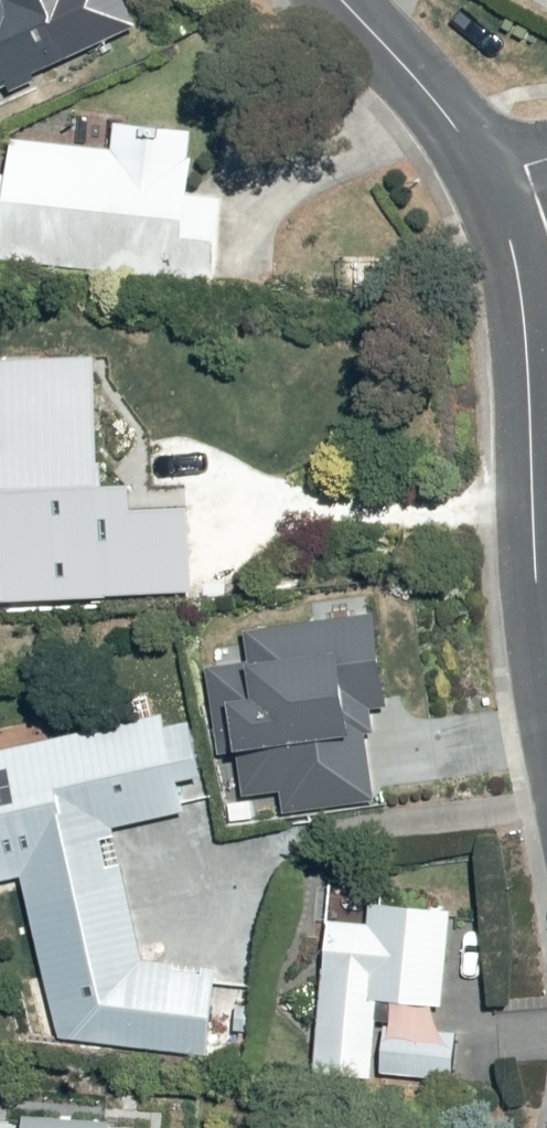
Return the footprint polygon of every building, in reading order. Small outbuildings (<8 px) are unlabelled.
[(107,37),(89,0),(0,0),(0,89),(107,37)] [(197,273),(200,128),(125,124),(126,113),(73,111),(72,141),(10,139),(9,170),(0,170),(0,257),(197,273)] [(110,593),(104,377),(0,380),(0,595),(110,593)] [(206,665),(208,674),(214,712),(227,710),(241,795),(277,789),(281,816),(382,799),(371,731),(363,733),(356,688),(385,683),(374,617),(247,639),(250,657),(206,665)] [(20,879),(55,1038),(224,1045),(226,966),(145,963),(117,830),(180,817),(176,783),(194,780),(190,720),(159,720),(155,693),(31,712),(33,726),(0,731),(0,883),(20,879)] [(370,918),(324,917),(321,1071),(374,1072),(375,1002),(446,1003),(448,907),(371,905),(370,918)] [(383,1029),(383,1073),(457,1072),(457,1027),(383,1029)] [(133,1126),(99,1124),(100,1105),(24,1102),(23,1127),(133,1127),(133,1126)]
